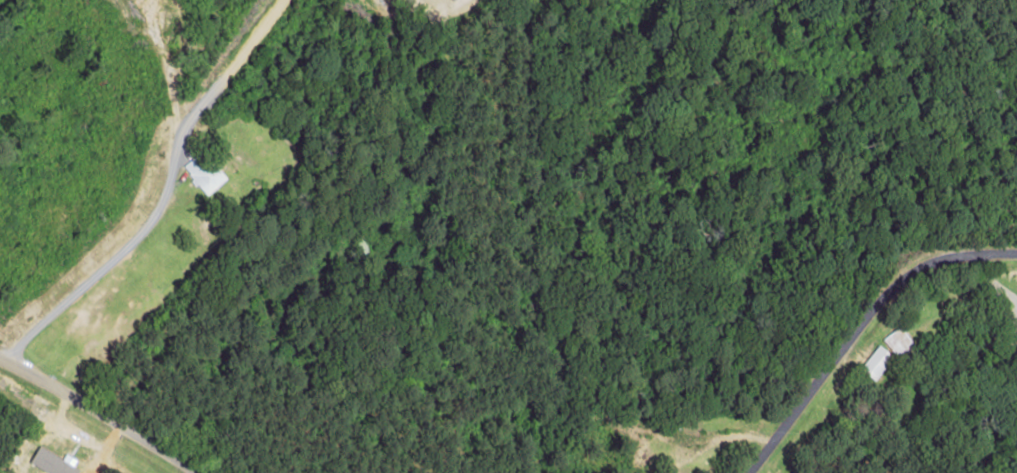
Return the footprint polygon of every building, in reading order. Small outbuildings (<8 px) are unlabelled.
[(226,180),(204,149),(183,164),(205,195),(226,180)] [(884,337),(897,357),(915,347),(903,326),(884,337)] [(894,355),(879,344),(862,369),(877,379),(894,355)] [(40,445),(29,462),(47,472),(78,472),(80,469),(73,465),(77,460),(66,453),(62,459),(40,445)]
